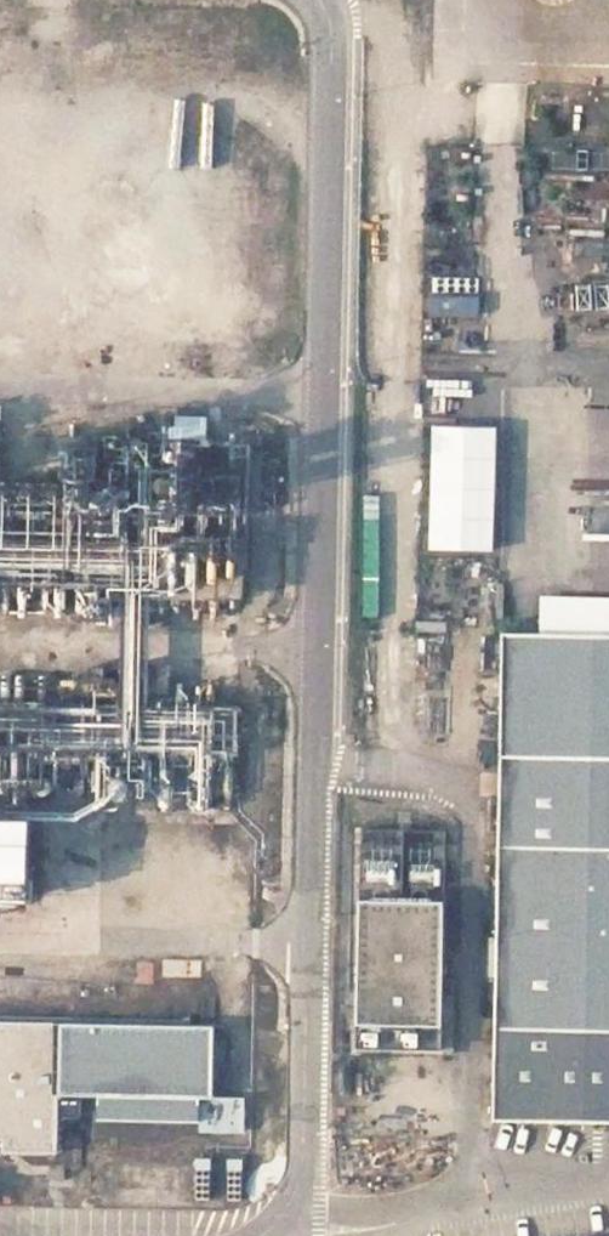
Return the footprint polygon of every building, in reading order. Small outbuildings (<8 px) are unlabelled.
[(244,612),(245,481),(0,480),(0,608),(244,612)] [(498,632),(488,1116),(608,1118),(608,635),(498,632)] [(239,811),(239,705),(0,704),(0,806),(239,811)] [(0,815),(0,896),(24,897),(28,815),(0,815)] [(441,899),(357,898),(356,1046),(438,1047),(441,899)] [(0,1022),(0,1139),(1,1139),(1,1149),(53,1151),(56,1094),(95,1094),(196,1095),(208,1095),(210,1025),(0,1022)] [(95,1094),(96,1118),(196,1119),(196,1095),(95,1094)]
